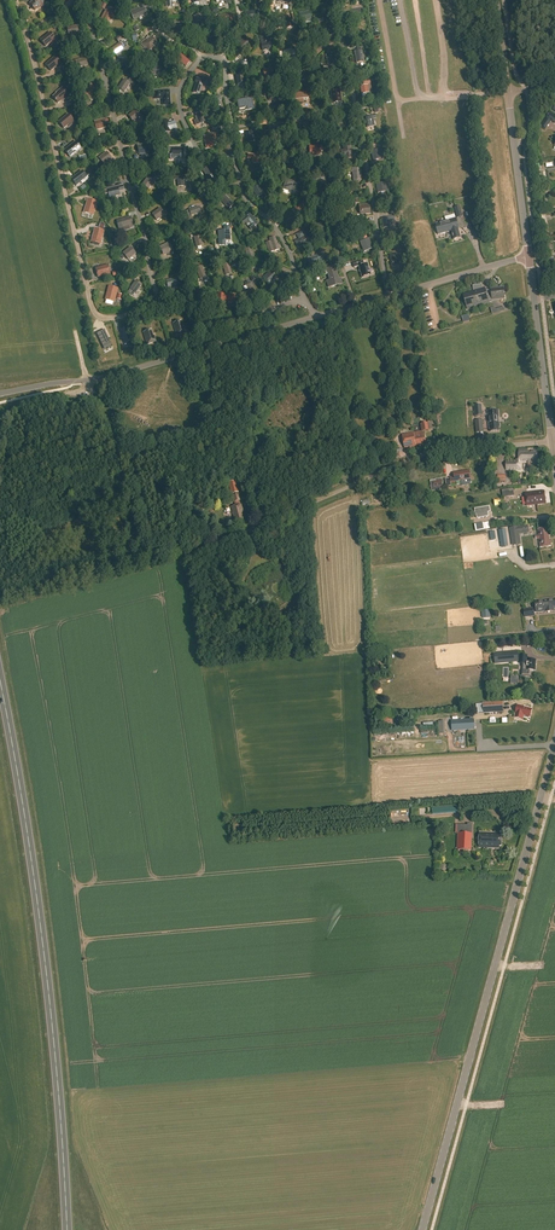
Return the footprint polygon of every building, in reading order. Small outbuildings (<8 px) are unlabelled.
[(33,2),(29,5),(35,12),(39,9),(46,4),(43,0),(34,0),(32,1),(33,2)] [(106,6),(103,4),(100,8),(105,11),(101,19),(108,23),(111,17),(113,18),(116,11),(113,9),(111,13),(106,10),(104,10),(106,6)] [(129,11),(132,20),(146,15),(144,11),(143,9),(139,10),(138,8),(129,11)] [(253,25),(265,22),(262,11),(250,13),(253,25)] [(300,12),(302,21),(311,19),(309,12),(303,14),(302,11),(300,12)] [(234,22),(232,13),(218,16),(221,26),(228,24),(228,23),(234,22)] [(196,16),(196,14),(193,15),(196,27),(202,26),(200,15),(196,16)] [(282,25),(284,25),(286,30),(293,28),(291,20),(281,22),(282,25)] [(181,33),(179,27),(182,26),(180,23),(171,26),(174,35),(181,33)] [(64,28),(65,31),(68,30),(69,36),(78,34),(77,26),(67,28),(64,28)] [(322,28),(324,37),(333,35),(331,26),(322,28)] [(41,41),(46,47),(52,41),(53,43),(56,40),(50,33),(41,41)] [(146,39),(141,43),(145,49),(146,48),(149,51),(152,49),(153,47),(153,46),(157,43),(153,39),(155,37),(154,35),(150,37),(150,36),(148,38),(147,39),(146,39)] [(122,40),(120,37),(116,39),(119,44),(112,49),(116,56),(122,52),(123,54),(129,49),(126,46),(123,48),(119,42),(122,40)] [(237,53),(238,53),(240,54),(242,56),(245,52),(243,50),(248,45),(247,44),(248,42),(246,41),(247,40),(245,37),(242,40),(240,42),(241,44),(235,51),(237,52),(237,53)] [(261,45),(263,51),(270,50),(270,49),(272,49),(270,43),(273,43),(272,39),(268,40),(268,43),(261,45)] [(360,50),(355,51),(355,53),(354,53),(354,55),(355,55),(357,63),(363,62),(361,51),(360,51),(360,50)] [(286,55),(288,59),(295,57),(294,53),(295,53),(295,51),(286,53),(286,52),(284,52),(285,55),(286,55)] [(178,65),(180,67),(181,67),(183,65),(186,66),(189,62),(181,54),(177,59),(180,62),(178,64),(178,65)] [(333,57),(332,54),(326,56),(328,66),(337,64),(335,57),(333,57)] [(50,70),(51,71),(57,66),(58,67),(62,64),(55,57),(46,65),(47,67),(46,68),(48,71),(50,70)] [(72,62),(73,65),(76,64),(77,67),(80,67),(84,65),(84,66),(88,65),(86,58),(72,62)] [(160,66),(159,63),(151,65),(152,69),(149,69),(151,74),(161,71),(160,66)] [(276,70),(264,71),(265,78),(277,77),(276,70)] [(294,72),(294,75),(296,75),(296,81),(298,81),(298,82),(299,82),(299,81),(304,81),(303,71),(294,72)] [(243,74),(235,75),(237,85),(245,84),(243,74)] [(193,93),(199,95),(202,84),(205,85),(207,80),(197,76),(195,82),(197,83),(193,93)] [(130,84),(132,81),(129,79),(127,82),(124,79),(118,88),(124,92),(130,84)] [(371,87),(370,84),(365,85),(365,86),(361,87),(362,94),(368,93),(372,92),(371,87)] [(86,95),(89,99),(96,93),(91,86),(84,92),(83,90),(79,93),(83,98),(86,95)] [(53,97),(58,103),(64,98),(66,99),(69,97),(62,89),(56,94),(57,94),(53,97)] [(330,91),(332,103),(340,102),(338,90),(330,91)] [(168,92),(155,93),(156,98),(163,98),(163,100),(162,100),(163,105),(168,105),(168,104),(169,104),(168,92)] [(274,99),(276,107),(282,106),(280,92),(269,95),(270,100),(274,99)] [(307,93),(295,94),(296,105),(303,104),(303,99),(308,99),(307,93)] [(212,103),(213,105),(215,104),(216,105),(216,104),(217,106),(221,105),(219,102),(222,100),(219,96),(208,102),(209,105),(212,103)] [(252,98),(236,101),(237,101),(239,109),(245,108),(245,110),(253,109),(254,109),(252,98)] [(128,116),(133,122),(144,114),(143,112),(139,114),(136,110),(128,116)] [(195,114),(199,124),(207,121),(203,111),(195,114)] [(547,118),(540,127),(545,129),(551,120),(554,123),(554,116),(550,113),(547,118)] [(74,122),(68,115),(59,123),(64,129),(70,123),(71,125),(74,122)] [(376,119),(376,116),(366,118),(367,128),(374,127),(373,120),(376,119)] [(106,124),(105,120),(94,122),(94,123),(92,123),(93,127),(95,126),(96,130),(105,128),(104,124),(106,124)] [(169,132),(169,130),(176,128),(175,122),(167,124),(166,120),(159,122),(162,134),(169,132)] [(272,126),(274,132),(274,131),(275,136),(280,135),(279,130),(287,128),(285,120),(282,120),(283,123),(272,126)] [(341,126),(337,127),(338,132),(342,131),(343,136),(347,135),(345,123),(340,124),(341,126)] [(245,133),(247,142),(255,140),(253,134),(255,133),(254,128),(250,129),(251,132),(245,133)] [(205,137),(207,148),(213,147),(212,141),(217,140),(215,134),(205,137)] [(76,142),(65,151),(70,157),(81,149),(76,142)] [(150,152),(149,148),(151,147),(150,144),(148,144),(137,147),(138,151),(140,150),(140,154),(150,152)] [(320,150),(320,146),(309,147),(310,156),(319,155),(318,150),(320,150)] [(341,152),(342,157),(346,156),(347,160),(351,159),(350,156),(349,151),(348,147),(344,148),(345,152),(341,152)] [(180,155),(180,158),(183,158),(183,148),(171,148),(172,156),(180,155)] [(378,157),(379,159),(381,159),(380,153),(382,153),(382,149),(372,151),(373,158),(378,157)] [(282,151),(282,161),(291,160),(290,151),(282,151)] [(97,160),(98,162),(100,160),(104,165),(111,159),(106,152),(97,160)] [(263,160),(265,160),(266,156),(253,155),(252,163),(262,164),(263,160)] [(213,174),(208,167),(203,171),(207,178),(213,174)] [(360,168),(350,169),(351,172),(352,172),(353,181),(355,181),(355,182),(360,182),(359,181),(362,180),(360,168)] [(314,178),(315,182),(317,182),(316,180),(324,178),(321,169),(314,171),(316,178),(314,178)] [(91,176),(90,174),(86,177),(82,172),(71,180),(76,186),(83,181),(84,182),(91,176)] [(142,185),(148,190),(152,184),(154,185),(160,177),(156,175),(152,180),(147,177),(142,185)] [(177,180),(178,187),(184,186),(183,176),(173,177),(173,180),(177,180)] [(287,193),(293,192),(293,189),(294,186),(296,186),(297,183),(286,180),(282,189),(287,191),(287,193)] [(376,184),(378,193),(389,191),(387,182),(376,184)] [(108,194),(109,198),(118,196),(117,192),(124,190),(123,186),(103,191),(104,195),(108,194)] [(258,188),(253,191),(257,198),(264,193),(260,186),(257,187),(258,188)] [(309,193),(315,202),(320,199),(314,190),(309,193)] [(220,200),(229,209),(234,204),(230,200),(229,200),(224,196),(223,197),(221,195),(219,198),(221,199),(220,200)] [(88,200),(84,213),(93,215),(97,202),(88,200)] [(298,213),(302,211),(304,215),(301,217),(304,221),(312,216),(309,212),(311,211),(308,206),(307,207),(304,203),(295,209),(298,213)] [(369,206),(369,204),(368,204),(359,205),(359,210),(361,210),(362,214),(370,214),(369,206)] [(455,208),(457,218),(463,217),(460,206),(455,208)] [(190,212),(191,216),(201,213),(199,207),(189,210),(186,211),(187,213),(190,212)] [(163,213),(160,208),(152,214),(157,221),(165,215),(167,213),(165,211),(163,213)] [(248,227),(251,230),(258,224),(250,214),(241,221),(244,224),(248,221),(251,225),(248,227)] [(117,221),(119,230),(122,229),(122,227),(129,225),(130,228),(133,227),(131,217),(117,221)] [(395,223),(394,217),(382,219),(384,228),(391,227),(391,224),(395,223)] [(458,229),(459,229),(456,218),(435,224),(438,235),(451,231),(454,240),(461,238),(458,229)] [(324,222),(317,225),(321,233),(328,230),(327,228),(329,227),(328,225),(326,226),(324,222)] [(95,229),(92,242),(100,244),(103,231),(95,229)] [(295,242),(298,248),(305,244),(303,241),(309,238),(306,233),(305,234),(303,231),(296,235),(299,240),(295,242)] [(194,238),(197,247),(202,246),(199,236),(197,237),(196,234),(193,235),(194,237),(194,238)] [(266,243),(269,253),(279,250),(275,238),(272,239),(272,238),(269,239),(270,242),(266,243)] [(364,241),(360,243),(364,252),(372,249),(372,248),(372,247),(369,239),(364,241)] [(163,251),(164,255),(173,251),(171,246),(174,245),(172,242),(170,243),(169,243),(160,248),(161,251),(163,251)] [(248,248),(244,250),(248,259),(254,257),(249,245),(247,246),(248,248)] [(125,257),(128,260),(136,254),(130,247),(123,254),(121,256),(123,258),(125,257)] [(323,262),(322,261),(321,254),(316,255),(316,257),(308,260),(309,261),(308,261),(309,264),(310,267),(318,265),(318,263),(322,262),(323,262)] [(393,263),(396,263),(397,265),(399,265),(397,254),(390,255),(391,264),(392,264),(393,264),(393,263)] [(359,266),(363,278),(371,275),(368,264),(365,265),(364,261),(353,264),(354,268),(359,266)] [(225,274),(224,275),(224,277),(226,277),(226,276),(232,274),(229,263),(223,265),(225,274)] [(95,269),(98,278),(110,274),(108,265),(95,269)] [(196,268),(200,279),(205,277),(202,269),(204,269),(202,265),(196,268)] [(328,267),(328,269),(327,269),(327,270),(325,270),(326,275),(328,274),(330,280),(327,281),(329,287),(328,287),(342,284),(341,279),(339,279),(335,265),(328,267)] [(273,270),(263,278),(269,285),(276,278),(272,274),(275,272),(273,270)] [(166,281),(168,288),(181,285),(180,282),(177,283),(176,278),(166,281)] [(128,292),(131,294),(133,291),(136,294),(142,285),(136,281),(130,289),(128,292)] [(253,289),(251,284),(247,285),(247,284),(246,285),(248,290),(245,291),(247,298),(255,295),(253,290),(254,290),(253,289)] [(463,295),(467,310),(489,303),(488,300),(505,298),(503,289),(486,291),(485,289),(482,290),(482,286),(473,287),(474,292),(463,295)] [(109,287),(106,300),(114,302),(117,289),(109,287)] [(217,304),(224,304),(224,300),(229,300),(229,304),(234,304),(234,296),(233,296),(233,295),(218,294),(217,304)] [(462,316),(463,323),(470,321),(468,314),(462,316)] [(181,321),(173,324),(176,336),(186,333),(184,327),(183,327),(181,321)] [(132,342),(128,327),(120,330),(124,344),(132,342)] [(112,346),(104,330),(96,334),(101,344),(103,343),(106,349),(112,346)] [(151,330),(143,333),(147,345),(156,342),(154,336),(153,336),(151,330)] [(498,410),(488,411),(488,419),(489,419),(489,423),(489,429),(490,429),(491,432),(499,431),(499,427),(500,427),(499,422),(498,418),(499,418),(498,410)] [(482,420),(475,420),(476,432),(483,432),(482,420)] [(416,447),(424,445),(424,443),(426,443),(425,437),(425,438),(424,432),(430,431),(428,423),(421,425),(422,432),(414,434),(413,434),(402,436),(405,449),(410,448),(409,447),(412,447),(412,448),(416,447)] [(517,458),(515,459),(515,460),(506,460),(506,469),(521,469),(521,461),(531,461),(531,463),(538,463),(538,454),(536,454),(536,451),(532,451),(532,453),(528,453),(528,449),(518,449),(518,458),(517,458)] [(470,472),(469,472),(469,471),(453,474),(454,477),(450,478),(451,485),(455,484),(455,482),(462,481),(463,484),(470,483),(471,482),(470,474),(470,472)] [(235,482),(228,483),(231,495),(238,493),(235,482)] [(514,496),(513,489),(502,490),(503,498),(514,496)] [(526,502),(527,506),(546,504),(545,491),(525,494),(526,498),(526,502)] [(233,515),(235,523),(242,521),(242,519),(244,519),(242,510),(241,505),(240,505),(239,502),(240,501),(238,495),(232,497),(234,503),(235,506),(230,508),(232,515),(233,515)] [(490,512),(489,507),(475,509),(476,515),(476,514),(477,519),(489,517),(488,513),(490,512)] [(511,528),(514,546),(521,545),(520,534),(529,533),(528,526),(511,528)] [(539,530),(541,548),(551,546),(550,539),(549,539),(548,536),(550,535),(550,531),(548,531),(547,529),(539,530)] [(535,601),(535,602),(537,613),(545,612),(545,613),(554,612),(554,607),(554,599),(535,601)] [(523,609),(524,618),(534,616),(533,608),(523,609)] [(497,657),(498,664),(518,662),(517,654),(503,655),(503,657),(497,657)] [(523,670),(527,671),(536,671),(536,661),(528,660),(528,656),(520,656),(520,664),(523,664),(523,670)] [(484,713),(503,712),(502,702),(483,704),(476,705),(477,713),(480,713),(484,713)] [(517,705),(514,718),(523,720),(524,716),(525,716),(525,717),(529,718),(529,717),(530,717),(532,709),(527,708),(527,707),(525,707),(525,706),(524,706),(517,705)] [(452,731),(472,729),(472,720),(452,721),(452,731)] [(471,851),(472,826),(458,825),(457,850),(468,851),(471,851)] [(479,849),(499,849),(499,847),(501,847),(502,837),(500,837),(500,834),(480,833),(479,849)]
